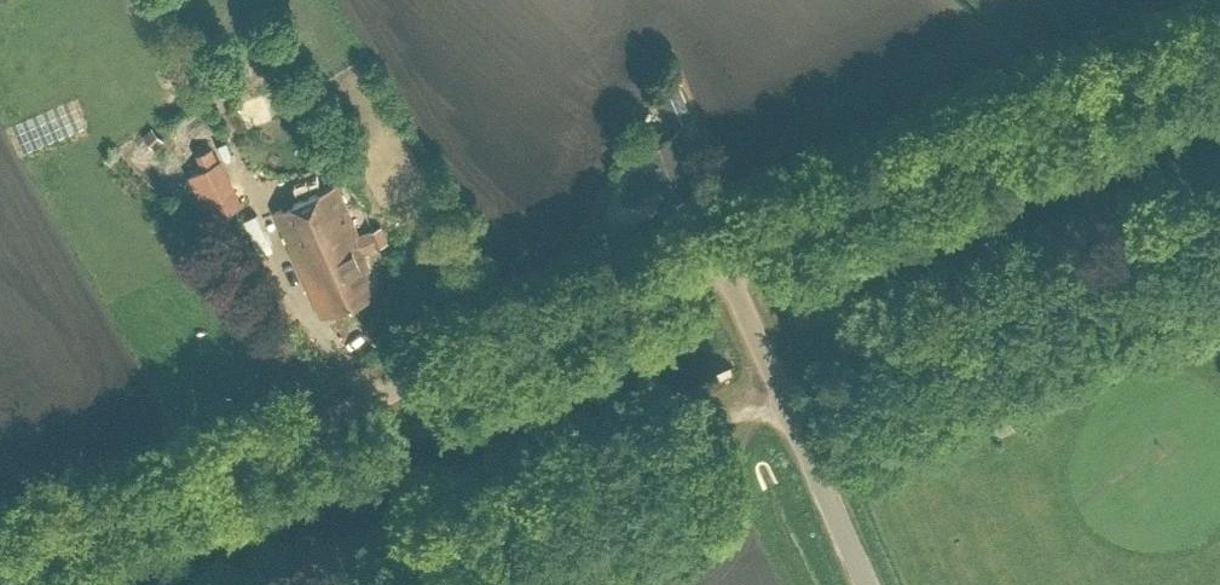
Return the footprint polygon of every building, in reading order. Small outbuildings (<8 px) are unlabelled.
[(219,159),(212,144),(196,153),(202,166),(188,174),(212,221),(246,203),(223,157),(219,159)] [(274,209),(320,312),(375,288),(365,267),(369,265),(362,251),(369,248),(372,244),(386,238),(379,223),(357,232),(336,182),(274,209)] [(643,231),(616,242),(620,252),(647,241),(643,231)] [(1030,396),(1036,408),(1051,400),(1044,388),(1030,396)]
